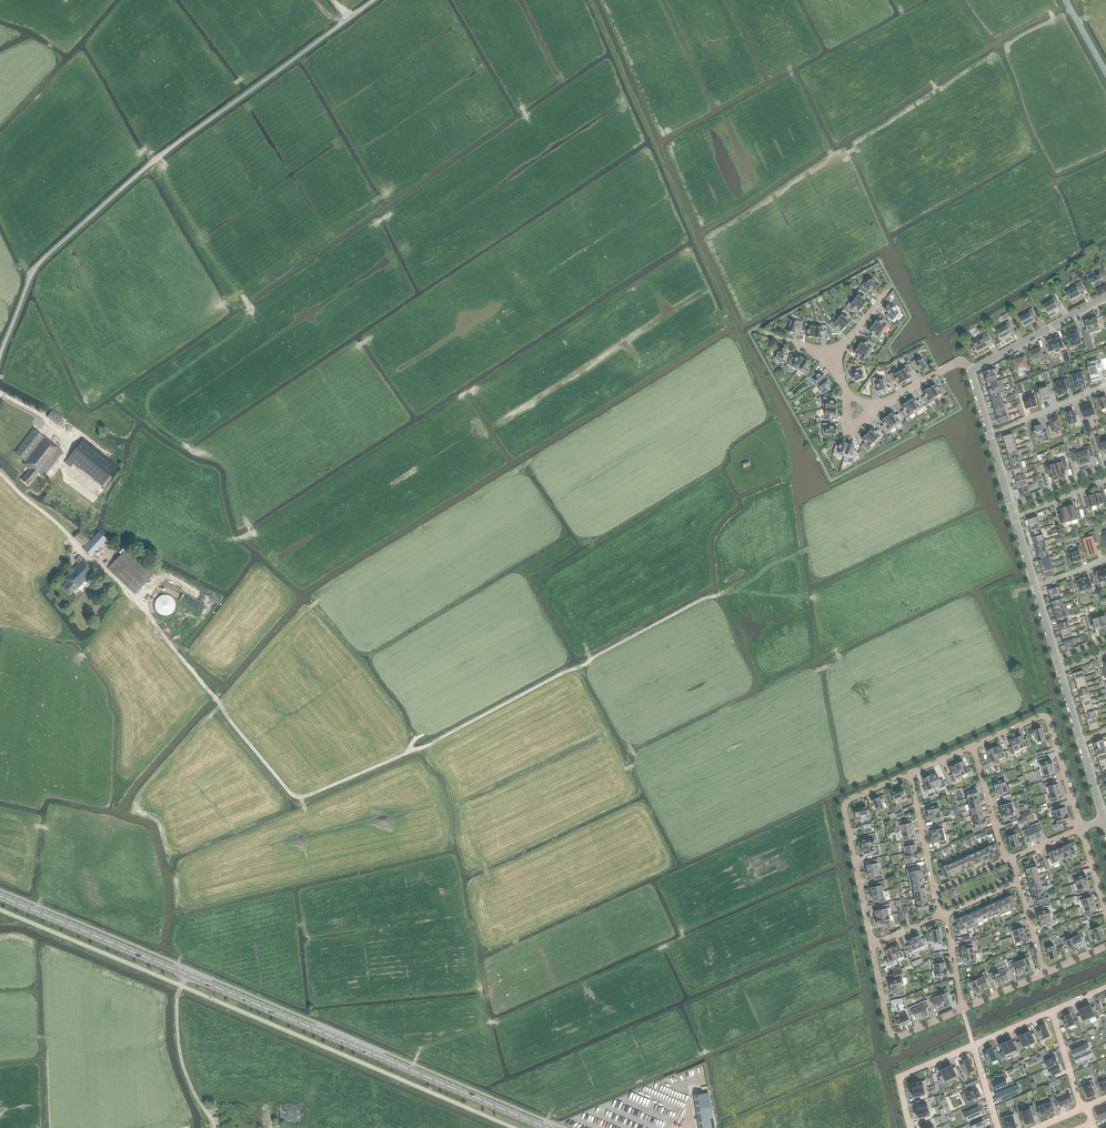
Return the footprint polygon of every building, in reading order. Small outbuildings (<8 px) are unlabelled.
[(1089,280),(1094,287),(1105,281),(1102,278),(1105,276),(1105,271),(1104,268),(1095,273),(1096,276),(1089,280)] [(878,285),(868,277),(861,286),(868,291),(870,288),(874,291),(878,285)] [(1066,292),(1071,300),(1081,294),(1079,291),(1085,287),(1081,281),(1071,286),(1073,289),(1066,292)] [(859,289),(853,298),(863,306),(868,300),(864,297),(866,294),(859,289)] [(1055,295),(1052,297),(1053,300),(1043,305),(1047,313),(1058,307),(1056,303),(1059,302),(1055,295)] [(846,306),(853,312),(855,309),(858,312),(863,306),(853,298),(846,306)] [(899,312),(889,304),(884,310),(888,313),(885,315),(892,321),(899,312)] [(1032,308),(1029,310),(1030,313),(1020,318),(1024,326),(1035,320),(1032,316),(1035,315),(1032,308)] [(844,309),(836,317),(846,326),(851,320),(847,317),(850,315),(844,309)] [(836,317),(829,325),(835,331),(837,328),(841,331),(846,326),(836,317)] [(873,325),(883,332),(890,323),(883,318),(881,321),(877,319),(873,325)] [(1087,329),(1084,330),(1087,340),(1090,339),(1089,333),(1095,331),(1099,330),(1099,328),(1100,327),(1097,318),(1092,319),(1090,320),(1085,321),(1087,329)] [(799,330),(802,322),(791,319),(787,331),(795,334),(796,329),(799,330)] [(996,334),(995,335),(995,336),(996,337),(997,338),(998,338),(1000,337),(1001,339),(1011,333),(1009,329),(1012,328),(1008,321),(1001,325),(1003,328),(996,331),(997,333),(996,334)] [(806,337),(814,337),(815,324),(804,323),(803,331),(807,332),(806,337)] [(822,334),(825,334),(827,326),(815,324),(814,337),(821,338),(822,334)] [(877,341),(883,332),(873,325),(868,331),(872,334),(870,336),(877,341)] [(1069,337),(1067,337),(1069,342),(1070,341),(1072,346),(1078,345),(1080,350),(1087,348),(1084,340),(1080,341),(1077,329),(1072,331),(1072,330),(1068,331),(1068,332),(1067,332),(1069,337)] [(988,333),(972,342),(973,344),(974,346),(973,346),(972,348),(972,349),(973,350),(974,351),(975,351),(976,350),(977,352),(988,346),(986,342),(991,339),(988,333)] [(1061,338),(1056,339),(1052,340),(1048,342),(1049,345),(1049,347),(1047,347),(1049,352),(1051,351),(1055,350),(1055,352),(1060,351),(1060,349),(1064,348),(1061,338)] [(862,340),(858,347),(869,354),(875,344),(868,340),(866,343),(862,340)] [(785,354),(786,350),(779,347),(775,360),(785,364),(788,356),(785,354)] [(856,359),(863,363),(869,354),(858,347),(854,353),(858,356),(856,359)] [(1041,357),(1042,362),(1049,360),(1047,354),(1043,355),(1041,348),(1030,352),(1030,353),(1029,353),(1030,358),(1032,357),(1032,360),(1041,357)] [(787,364),(797,370),(804,359),(797,355),(795,359),(792,357),(787,364)] [(921,357),(911,362),(915,369),(918,368),(921,372),(927,368),(921,357)] [(1017,372),(1028,369),(1025,358),(1014,361),(1017,372)] [(807,376),(811,368),(808,367),(810,363),(804,359),(797,370),(807,376)] [(1097,360),(1087,363),(1092,381),(1100,378),(1098,372),(1099,371),(1103,370),(1100,363),(1098,364),(1097,360)] [(908,364),(898,369),(905,381),(911,377),(909,373),(912,371),(908,364)] [(856,373),(851,374),(854,382),(866,378),(862,367),(854,370),(856,373)] [(898,384),(905,381),(898,369),(889,375),(893,382),(896,380),(898,384)] [(984,372),(986,378),(995,375),(998,375),(996,369),(994,369),(984,372)] [(1072,377),(1071,377),(1072,381),(1073,381),(1075,388),(1081,386),(1081,385),(1085,384),(1084,381),(1087,380),(1084,371),(1081,372),(1081,373),(1072,376),(1072,377)] [(821,372),(817,375),(815,372),(808,377),(815,386),(825,378),(821,372)] [(1047,372),(1038,375),(1039,381),(1049,378),(1047,372)] [(987,384),(997,381),(995,375),(986,378),(987,384)] [(883,377),(872,378),(873,386),(876,386),(877,391),(884,390),(883,377)] [(815,386),(822,394),(829,389),(827,386),(830,383),(825,378),(815,386)] [(1067,391),(1067,389),(1071,388),(1068,378),(1064,380),(1064,381),(1056,384),(1059,395),(1064,394),(1064,392),(1067,391)] [(999,387),(997,381),(987,384),(989,390),(999,387)] [(935,384),(929,388),(934,397),(935,397),(940,394),(942,396),(945,394),(941,386),(938,388),(935,384)] [(1045,388),(1039,390),(1040,393),(1042,398),(1043,402),(1047,401),(1047,400),(1051,399),(1050,395),(1053,394),(1050,384),(1044,385),(1045,388)] [(991,395),(1001,392),(1000,392),(999,387),(989,390),(991,395)] [(936,399),(935,397),(934,397),(929,388),(922,392),(925,396),(922,398),(926,405),(936,399)] [(992,401),(1002,398),(1004,398),(1003,392),(1000,392),(1001,392),(991,395),(992,401)] [(948,405),(953,403),(947,394),(943,396),(948,405)] [(1037,406),(1033,395),(1023,398),(1026,409),(1037,406)] [(836,401),(831,401),(831,398),(823,397),(823,408),(836,409),(836,401)] [(914,398),(907,402),(915,413),(924,406),(919,399),(916,401),(914,398)] [(994,407),(1004,404),(1002,398),(992,401),(994,407)] [(905,419),(915,413),(907,402),(901,406),(904,410),(901,412),(905,419)] [(1006,403),(1004,404),(994,407),(996,413),(1008,409),(1006,403)] [(1081,406),(1084,416),(1090,414),(1091,414),(1091,415),(1093,414),(1094,412),(1094,410),(1093,410),(1091,403),(1081,406)] [(823,408),(822,420),(831,420),(831,416),(836,416),(836,409),(823,408)] [(52,409),(47,417),(58,424),(63,417),(52,409)] [(1009,415),(1008,409),(996,413),(998,418),(1009,415)] [(1074,423),(1075,426),(1082,425),(1080,417),(1076,419),(1074,411),(1070,412),(1070,411),(1066,412),(1067,413),(1066,413),(1069,425),(1074,423)] [(893,412),(887,416),(895,427),(903,420),(898,413),(895,416),(893,412)] [(1009,415),(998,418),(999,424),(1009,422),(1009,421),(1011,421),(1009,415)] [(886,434),(895,427),(887,416),(881,421),(884,425),(881,427),(886,434)] [(1050,420),(1051,426),(1048,427),(1050,436),(1055,435),(1054,432),(1062,430),(1058,417),(1057,418),(1057,417),(1053,418),(1053,419),(1050,420)] [(910,426),(906,421),(902,424),(907,429),(910,426)] [(831,423),(822,423),(823,435),(836,434),(836,426),(831,427),(831,423)] [(1034,432),(1033,432),(1035,440),(1036,440),(1040,438),(1040,440),(1043,439),(1044,441),(1049,440),(1046,431),(1043,432),(1041,425),(1034,427),(1035,431),(1034,431),(1035,432),(1034,432)] [(38,473),(43,477),(59,457),(63,452),(45,437),(44,437),(33,428),(14,452),(25,460),(22,463),(30,470),(21,480),(28,485),(38,473)] [(872,428),(867,434),(874,441),(876,443),(884,435),(878,429),(875,432),(872,428)] [(1005,442),(1015,440),(1013,433),(1003,436),(1005,442)] [(874,441),(867,434),(861,439),(865,442),(862,445),(868,451),(871,448),(869,446),(874,441)] [(1095,437),(1098,445),(1101,444),(1105,454),(1105,440),(1104,441),(1103,438),(1100,439),(1099,435),(1095,437)] [(117,467),(83,439),(64,462),(70,467),(72,464),(80,470),(80,469),(101,486),(117,467)] [(1015,440),(1005,442),(1006,448),(1016,445),(1015,440)] [(839,446),(835,445),(833,454),(844,456),(847,444),(840,442),(839,446)] [(844,456),(854,459),(857,451),(853,450),(854,446),(847,444),(844,456)] [(1016,445),(1006,448),(1008,453),(1018,450),(1016,445)] [(1090,461),(1091,461),(1089,453),(1092,452),(1091,445),(1084,447),(1085,449),(1081,450),(1085,464),(1090,462),(1090,461)] [(1076,449),(1070,451),(1072,458),(1075,457),(1078,465),(1079,464),(1080,465),(1085,464),(1081,450),(1077,452),(1076,449)] [(1018,450),(1008,453),(1010,459),(1019,456),(1020,456),(1022,456),(1020,450),(1018,450)] [(1019,456),(1010,459),(1011,465),(1021,462),(1020,456),(1019,456)] [(1059,463),(1054,464),(1058,476),(1065,473),(1063,467),(1067,466),(1065,460),(1065,458),(1058,460),(1059,463)] [(1021,462),(1011,465),(1013,470),(1023,468),(1021,462)] [(1050,478),(1058,476),(1054,464),(1047,466),(1047,465),(1043,466),(1045,472),(1049,471),(1050,478)] [(51,478),(56,472),(51,468),(47,474),(51,478)] [(1023,468),(1013,470),(1015,476),(1025,473),(1023,468)] [(1025,473),(1015,476),(1017,482),(1026,479),(1025,473)] [(1026,479),(1017,482),(1018,488),(1028,485),(1026,479)] [(1032,484),(1028,485),(1018,488),(1020,495),(1030,492),(1029,488),(1032,487),(1032,484)] [(1094,495),(1097,505),(1105,502),(1105,500),(1105,497),(1104,492),(1100,493),(1094,495)] [(1087,508),(1097,505),(1094,495),(1087,497),(1088,497),(1084,498),(1087,508)] [(1071,521),(1081,518),(1079,511),(1076,512),(1074,505),(1067,507),(1071,521)] [(1061,524),(1071,521),(1067,507),(1060,509),(1062,516),(1059,517),(1061,524)] [(1028,519),(1029,525),(1039,523),(1037,516),(1028,519)] [(1039,523),(1029,525),(1031,531),(1041,528),(1039,523)] [(1031,531),(1033,538),(1043,535),(1041,528),(1031,531)] [(107,539),(106,539),(99,532),(83,548),(91,556),(107,539)] [(1084,539),(1089,555),(1097,553),(1094,543),(1098,542),(1095,532),(1089,533),(1090,537),(1084,539)] [(1033,538),(1035,543),(1044,540),(1043,535),(1033,538)] [(1035,543),(1036,549),(1046,546),(1048,546),(1046,540),(1044,540),(1035,543)] [(1069,551),(1068,552),(1072,562),(1077,561),(1080,560),(1081,559),(1079,552),(1082,551),(1080,545),(1077,546),(1078,549),(1074,550),(1074,547),(1069,549),(1069,551)] [(1046,546),(1036,549),(1038,554),(1048,551),(1046,546)] [(108,568),(134,594),(153,574),(127,548),(108,568)] [(1038,554),(1040,560),(1049,557),(1048,551),(1038,554)] [(79,555),(79,556),(75,560),(78,563),(64,578),(67,582),(62,587),(69,594),(74,589),(75,591),(78,588),(95,571),(79,555)] [(1049,557),(1040,560),(1041,566),(1051,563),(1049,557)] [(1041,566),(1043,572),(1053,569),(1051,563),(1041,566)] [(1055,575),(1053,569),(1043,572),(1045,578),(1055,575)] [(1097,573),(1098,578),(1095,579),(1097,586),(1101,585),(1100,582),(1103,581),(1104,582),(1105,582),(1105,570),(1104,570),(1101,571),(1097,573)] [(1081,581),(1077,582),(1080,591),(1091,588),(1092,590),(1096,589),(1093,582),(1090,583),(1089,578),(1085,579),(1085,578),(1081,579),(1081,581)] [(1050,596),(1060,593),(1058,587),(1048,590),(1050,596)] [(1060,593),(1050,596),(1052,601),(1062,599),(1060,593)] [(154,604),(154,605),(154,606),(154,607),(155,607),(155,608),(155,609),(156,610),(156,611),(157,612),(158,612),(158,613),(159,613),(160,614),(161,614),(162,614),(163,615),(164,615),(165,615),(166,615),(167,614),(168,614),(169,614),(170,613),(171,613),(171,612),(172,612),(173,611),(173,610),(174,609),(174,608),(174,607),(175,607),(175,606),(175,605),(175,604),(175,603),(174,602),(174,601),(174,600),(173,599),(172,598),(171,597),(170,596),(169,596),(168,595),(167,595),(166,595),(165,595),(165,594),(164,595),(163,595),(162,595),(161,595),(160,596),(159,596),(158,597),(157,598),(156,599),(155,600),(155,601),(155,602),(154,603),(154,604)] [(1062,599),(1052,601),(1054,607),(1063,604),(1062,599)] [(1063,604),(1054,607),(1055,613),(1065,610),(1067,610),(1065,604),(1063,604)] [(1065,610),(1055,613),(1057,619),(1067,616),(1065,610)] [(1067,616),(1057,619),(1058,624),(1068,621),(1067,616)] [(1098,631),(1102,629),(1099,617),(1095,618),(1094,616),(1088,617),(1091,627),(1096,625),(1098,631)] [(1068,621),(1058,624),(1060,630),(1070,627),(1068,621)] [(1070,627),(1060,630),(1062,635),(1072,633),(1070,627)] [(1072,633),(1062,635),(1064,641),(1073,638),(1072,633)] [(1076,638),(1073,638),(1064,641),(1066,648),(1075,645),(1077,644),(1076,638)] [(1075,679),(1085,676),(1083,670),(1073,673),(1075,679)] [(1085,676),(1075,679),(1077,685),(1086,682),(1085,676)] [(1086,682),(1077,685),(1078,690),(1088,687),(1086,682)] [(1088,687),(1078,690),(1080,696),(1090,693),(1088,687)] [(1090,693),(1080,696),(1082,702),(1091,699),(1090,693)] [(1091,699),(1082,702),(1083,707),(1093,705),(1091,699)] [(1093,705),(1083,707),(1085,713),(1095,710),(1093,705)] [(1095,710),(1085,713),(1087,719),(1097,716),(1099,716),(1097,710),(1095,710)] [(1097,716),(1087,719),(1088,725),(1098,722),(1097,716)] [(1098,722),(1088,725),(1090,731),(1100,728),(1098,722)] [(1037,742),(1045,740),(1041,728),(1029,731),(1031,736),(1035,735),(1037,742)] [(1023,740),(1021,735),(1015,738),(1020,750),(1029,746),(1026,739),(1023,740)] [(1020,750),(1015,738),(1009,741),(1012,747),(1008,748),(1011,755),(1021,751),(1020,750)] [(1094,743),(1096,749),(1105,746),(1104,740),(1094,743)] [(1003,752),(1000,745),(993,748),(998,759),(1004,756),(1006,760),(1009,758),(1006,751),(1003,752)] [(1096,749),(1097,755),(1105,752),(1105,748),(1105,746),(1096,749)] [(986,750),(990,758),(987,760),(990,767),(993,765),(999,762),(998,759),(993,748),(993,747),(986,750)] [(1099,761),(1105,758),(1105,752),(1097,755),(1099,761)] [(1037,760),(1040,769),(1040,770),(1052,766),(1053,766),(1051,759),(1046,761),(1044,758),(1037,760)] [(969,767),(966,769),(962,761),(955,764),(956,764),(961,776),(967,773),(968,776),(972,774),(969,767)] [(961,776),(956,764),(949,767),(952,775),(949,776),(952,783),(956,781),(955,778),(961,776)] [(1039,770),(1042,780),(1050,777),(1049,774),(1054,772),(1052,766),(1040,770),(1040,769),(1039,770)] [(940,780),(936,773),(930,776),(935,787),(938,785),(940,789),(946,786),(946,785),(944,782),(943,779),(940,780)] [(935,787),(930,776),(930,775),(923,778),(926,786),(923,788),(926,794),(930,793),(928,790),(935,787)] [(1005,779),(1004,775),(997,777),(998,780),(992,782),(994,789),(995,788),(1005,785),(1004,779),(1005,779)] [(1052,781),(1043,784),(1045,788),(1046,787),(1048,793),(1049,793),(1060,789),(1058,783),(1053,785),(1052,781)] [(1003,793),(1004,796),(1011,794),(1010,790),(1007,791),(1005,785),(995,788),(997,794),(1003,793)] [(902,800),(907,798),(902,787),(890,792),(893,799),(900,797),(902,800)] [(977,795),(978,795),(976,789),(971,791),(970,787),(963,789),(964,793),(965,792),(967,798),(977,795)] [(1049,799),(1050,802),(1058,800),(1057,797),(1061,795),(1060,789),(1049,793),(1051,798),(1049,799)] [(979,801),(977,795),(967,798),(969,804),(979,801)] [(884,801),(882,796),(872,800),(877,812),(884,808),(881,802),(884,801)] [(1015,808),(1012,798),(1003,801),(1004,804),(1000,806),(1001,812),(1013,808),(1014,809),(1015,808)] [(939,805),(938,801),(931,802),(931,806),(926,807),(928,814),(928,813),(939,811),(937,805),(939,805)] [(969,804),(967,804),(969,810),(970,810),(981,807),(979,801),(969,804)] [(866,806),(854,809),(856,821),(861,819),(861,815),(867,814),(866,806)] [(1053,811),(1055,817),(1066,814),(1064,807),(1057,809),(1056,806),(1048,808),(1049,812),(1053,811)] [(982,812),(981,807),(970,810),(972,815),(982,812)] [(1013,808),(1001,812),(1003,818),(1008,817),(1009,820),(1018,818),(1017,814),(1015,814),(1014,809),(1013,808)] [(928,813),(928,814),(929,820),(934,819),(935,822),(942,821),(941,817),(940,817),(939,811),(928,813)] [(972,822),(974,821),(973,821),(984,818),(982,812),(972,815),(970,816),(972,822)] [(1061,823),(1069,821),(1067,814),(1066,814),(1055,817),(1057,824),(1053,825),(1055,829),(1062,827),(1061,823)] [(981,826),(986,824),(984,818),(973,821),(974,821),(975,827),(974,827),(975,831),(982,829),(981,826)] [(898,822),(900,831),(912,829),(911,823),(906,824),(905,820),(898,822)] [(1040,832),(1043,830),(1039,822),(1030,826),(1031,827),(1036,839),(1041,836),(1040,832)] [(931,830),(932,837),(944,834),(942,825),(935,826),(936,830),(931,830)] [(1031,827),(1022,831),(1025,838),(1028,837),(1030,841),(1036,839),(1031,827)] [(900,831),(899,831),(901,841),(909,839),(909,836),(913,835),(912,829),(900,831)] [(869,838),(860,840),(862,847),(874,845),(873,841),(877,840),(875,833),(868,835),(869,838)] [(946,844),(944,834),(932,837),(933,843),(938,842),(939,845),(946,844)] [(1015,834),(1008,836),(1011,848),(1022,845),(1020,840),(1017,840),(1015,834)] [(904,853),(905,853),(916,851),(915,844),(910,845),(909,842),(902,843),(904,853)] [(1070,843),(1064,846),(1069,856),(1070,858),(1072,857),(1071,855),(1075,853),(1073,848),(1076,847),(1074,842),(1070,843)] [(984,848),(988,858),(994,856),(992,851),(996,849),(994,844),(990,846),(990,845),(984,848)] [(874,845),(862,847),(863,854),(872,852),(872,856),(880,854),(878,848),(875,848),(874,845)] [(1064,846),(1059,848),(1063,858),(1069,856),(1064,846)] [(979,850),(983,860),(988,858),(984,848),(979,850)] [(1063,858),(1059,848),(1054,850),(1058,860),(1063,858)] [(904,860),(905,859),(906,863),(913,862),(913,858),(918,857),(917,850),(916,851),(905,853),(904,853),(903,854),(904,860)] [(983,860),(979,850),(973,853),(978,863),(983,860)] [(1054,850),(1048,853),(1050,858),(1047,859),(1050,867),(1059,863),(1058,860),(1054,850)] [(978,863),(973,853),(968,855),(972,865),(978,863)] [(968,855),(967,854),(962,856),(962,858),(967,868),(972,865),(968,855)] [(957,860),(961,870),(967,868),(962,858),(957,860)] [(878,863),(877,859),(870,861),(871,864),(866,865),(867,871),(878,869),(877,863),(878,863)] [(952,862),(950,860),(944,862),(946,865),(950,875),(956,872),(951,862),(952,862)] [(961,870),(957,860),(952,862),(951,862),(956,872),(961,870)] [(1026,872),(1037,869),(1035,863),(1030,865),(1029,861),(1024,862),(1025,866),(1024,866),(1026,872)] [(908,875),(909,875),(921,873),(920,866),(915,868),(914,864),(907,865),(908,869),(906,869),(907,875),(908,875)] [(944,877),(945,877),(950,875),(946,865),(940,867),(942,872),(939,874),(941,879),(944,877)] [(874,880),(882,878),(882,874),(879,875),(878,869),(867,871),(868,877),(873,876),(874,880)] [(1038,875),(1037,869),(1026,872),(1028,878),(1038,875)] [(1073,885),(1087,881),(1087,880),(1085,874),(1079,876),(1078,872),(1070,875),(1072,881),(1075,880),(1076,883),(1073,884),(1073,885)] [(922,879),(921,873),(909,875),(908,875),(909,881),(922,879)] [(1028,878),(1029,884),(1040,881),(1038,875),(1028,878)] [(910,887),(913,887),(913,886),(923,884),(922,879),(909,881),(910,887)] [(882,888),(885,888),(884,881),(875,883),(876,886),(870,887),(871,894),(884,891),(882,891),(882,888)] [(1031,889),(1041,887),(1040,881),(1029,884),(1031,889)] [(1087,881),(1073,885),(1076,894),(1083,892),(1082,888),(1088,887),(1087,881)] [(924,891),(925,890),(923,884),(913,886),(913,887),(914,892),(924,890),(924,891)] [(1031,889),(1032,895),(1033,895),(1043,892),(1041,887),(1031,889)] [(873,900),(878,899),(878,902),(886,901),(884,891),(871,894),(873,900)] [(1039,900),(1040,903),(1049,901),(1048,897),(1044,898),(1043,892),(1033,895),(1032,895),(1034,901),(1039,900)] [(1011,895),(1005,898),(1009,908),(1010,908),(1015,905),(1013,900),(1017,899),(1014,894),(1011,895)] [(1092,896),(1085,898),(1084,895),(1077,897),(1080,907),(1081,906),(1093,903),(1092,896)] [(915,905),(916,904),(927,902),(926,896),(915,898),(914,898),(915,905)] [(1011,910),(1010,908),(1009,908),(1005,898),(1000,900),(1005,913),(1011,910)] [(999,915),(1005,913),(1000,900),(994,903),(999,913),(998,913),(999,915)] [(928,908),(927,902),(916,904),(917,910),(923,909),(923,913),(929,912),(928,908)] [(994,902),(989,905),(993,915),(998,913),(999,913),(994,903),(994,902)] [(1093,903),(1081,906),(1084,915),(1091,913),(1090,910),(1095,908),(1093,903)] [(889,904),(882,906),(883,909),(875,911),(876,917),(888,915),(887,909),(890,908),(889,904)] [(987,918),(993,915),(989,905),(983,907),(983,908),(987,918)] [(1039,918),(1051,915),(1052,915),(1049,905),(1042,907),(1043,910),(1037,912),(1039,918)] [(982,920),(987,918),(983,908),(978,910),(982,920)] [(977,923),(983,921),(982,920),(978,910),(972,912),(977,923)] [(978,925),(977,923),(972,912),(967,915),(972,927),(978,925)] [(888,915),(876,917),(876,918),(877,925),(886,923),(886,927),(894,925),(893,921),(890,922),(888,915)] [(966,930),(972,927),(967,915),(961,917),(966,927),(965,927),(966,930)] [(1039,918),(1041,924),(1047,923),(1048,926),(1052,925),(1056,924),(1055,920),(1053,921),(1051,915),(1039,918)] [(954,926),(956,931),(960,929),(965,927),(966,927),(961,917),(955,919),(958,924),(954,926)] [(1018,929),(1017,925),(1009,927),(1012,937),(1024,934),(1022,928),(1018,929)] [(1104,937),(1099,926),(1092,929),(1095,935),(1092,937),(1094,942),(1104,937)] [(939,928),(928,930),(929,936),(930,942),(933,942),(938,941),(938,944),(942,944),(941,941),(939,928)] [(1078,934),(1072,937),(1077,949),(1084,946),(1080,938),(1084,937),(1082,932),(1081,930),(1077,931),(1078,934)] [(1021,941),(1026,940),(1024,934),(1012,937),(1015,946),(1022,944),(1021,941)] [(921,940),(919,935),(913,938),(918,949),(927,945),(924,938),(921,940)] [(1077,949),(1072,937),(1066,940),(1064,937),(1061,939),(1064,945),(1067,944),(1070,952),(1077,949)] [(918,949),(913,938),(907,940),(909,945),(906,946),(909,953),(918,949)] [(901,952),(898,944),(892,947),(897,959),(903,956),(904,959),(908,957),(905,951),(901,952)] [(961,949),(962,955),(973,953),(972,948),(973,947),(973,944),(965,945),(966,948),(961,949)] [(1046,947),(1050,959),(1060,957),(1059,951),(1056,952),(1054,945),(1046,947)] [(897,959),(892,947),(891,947),(885,950),(888,958),(885,959),(888,966),(891,964),(890,961),(897,959)] [(975,959),(976,959),(975,953),(973,953),(962,955),(963,962),(964,961),(965,965),(969,964),(976,963),(975,959)] [(1025,972),(1024,972),(1031,969),(1028,961),(1031,960),(1028,953),(1024,954),(1026,957),(1020,960),(1025,972)] [(932,961),(933,971),(946,969),(946,968),(945,962),(940,963),(939,960),(932,961)] [(1012,960),(1008,961),(1011,968),(1015,967),(1018,975),(1024,972),(1025,972),(1020,960),(1013,963),(1012,960)] [(997,969),(998,971),(1003,981),(1009,979),(1006,973),(1009,972),(1006,965),(997,969)] [(933,971),(932,971),(934,981),(941,980),(941,976),(947,975),(946,968),(946,969),(933,971)] [(982,990),(989,987),(985,980),(988,978),(985,971),(982,973),(983,976),(977,979),(982,990)] [(997,984),(1003,981),(998,971),(993,973),(993,972),(989,974),(992,981),(995,979),(997,984)] [(904,985),(902,974),(895,976),(895,979),(889,981),(890,987),(901,985),(904,985)] [(969,978),(966,980),(969,987),(972,985),(975,993),(982,990),(977,979),(971,981),(969,978)] [(901,985),(890,987),(892,993),(897,993),(897,996),(905,995),(904,991),(902,991),(901,985)] [(943,1007),(950,1004),(947,996),(950,995),(947,988),(943,990),(945,993),(938,996),(943,1007)] [(932,998),(931,995),(927,997),(930,1004),(933,1002),(937,1010),(943,1007),(938,996),(932,998)] [(926,1008),(929,1007),(926,1000),(917,1004),(922,1017),(928,1014),(926,1008)] [(917,1019),(922,1017),(917,1004),(908,1008),(911,1015),(914,1013),(917,1019)] [(1090,1004),(1084,1007),(1089,1019),(1095,1017),(1096,1018),(1099,1017),(1096,1011),(1093,1012),(1090,1004)] [(1080,1015),(1077,1016),(1080,1023),(1089,1019),(1084,1007),(1078,1010),(1080,1015)] [(1063,1020),(1066,1028),(1076,1024),(1071,1013),(1064,1016),(1066,1019),(1063,1020)] [(899,1014),(894,1016),(899,1027),(910,1022),(907,1015),(901,1018),(899,1014)] [(1050,1036),(1045,1024),(1039,1027),(1040,1030),(1037,1031),(1041,1040),(1050,1036)] [(1030,1031),(1023,1033),(1028,1044),(1034,1042),(1035,1045),(1039,1043),(1034,1032),(1031,1034),(1030,1031)] [(1023,1033),(1017,1036),(1021,1044),(1018,1045),(1020,1050),(1023,1049),(1022,1047),(1028,1044),(1023,1033)] [(1011,1055),(1017,1052),(1011,1039),(1005,1041),(1011,1055)] [(1002,1051),(999,1053),(1002,1059),(1011,1055),(1005,1041),(999,1044),(1002,1051)] [(1079,1048),(1073,1051),(1075,1056),(1074,1056),(1074,1057),(1088,1051),(1086,1045),(1084,1046),(1082,1042),(1076,1045),(1077,1047),(1079,1047),(1079,1048)] [(988,1063),(997,1059),(992,1047),(986,1050),(987,1053),(984,1054),(988,1063)] [(1088,1051),(1074,1057),(1077,1062),(1084,1059),(1084,1061),(1083,1062),(1084,1064),(1096,1059),(1095,1059),(1094,1055),(1090,1057),(1088,1051)] [(1055,1056),(1045,1060),(1048,1067),(1048,1068),(1059,1063),(1058,1063),(1055,1056)] [(960,1064),(964,1074),(973,1070),(968,1057),(962,1060),(963,1063),(960,1064)] [(1048,1068),(1047,1068),(1049,1074),(1050,1073),(1052,1076),(1052,1075),(1061,1071),(1061,1072),(1062,1071),(1061,1070),(1059,1064),(1059,1063),(1048,1068)] [(945,1067),(950,1079),(959,1075),(955,1066),(952,1067),(951,1064),(945,1067)] [(942,1083),(950,1079),(945,1067),(939,1070),(941,1075),(939,1076),(942,1083)] [(1000,1079),(992,1082),(995,1089),(1007,1085),(1004,1079),(1007,1078),(1005,1073),(999,1075),(1000,1079)] [(1093,1079),(1082,1084),(1088,1097),(1095,1094),(1092,1087),(1095,1086),(1093,1079)] [(912,1090),(927,1087),(925,1081),(919,1082),(919,1081),(912,1082),(912,1083),(910,1084),(912,1090)] [(1016,1084),(995,1093),(999,1102),(1003,1100),(1002,1098),(1013,1094),(1014,1095),(1020,1092),(1016,1084)] [(912,1090),(913,1097),(920,1096),(920,1099),(927,1097),(925,1088),(927,1088),(927,1087),(912,1090)] [(964,1101),(966,1106),(974,1103),(972,1099),(980,1096),(976,1087),(972,1089),(972,1088),(968,1090),(968,1091),(964,1093),(967,1099),(964,1101)] [(708,1091),(693,1093),(699,1127),(714,1127),(708,1091)] [(1060,1093),(1055,1095),(1061,1107),(1073,1101),(1069,1092),(1061,1096),(1060,1093)] [(1049,1097),(1050,1103),(1038,1106),(1041,1115),(1045,1113),(1045,1114),(1049,1113),(1049,1112),(1053,1111),(1052,1106),(1055,1105),(1052,1097),(1052,1096),(1049,1097)] [(916,1111),(930,1108),(928,1101),(927,1098),(920,1100),(921,1103),(915,1104),(916,1111)] [(946,1099),(941,1101),(947,1114),(951,1112),(946,1099)] [(1033,1105),(1020,1109),(1024,1124),(1033,1121),(1031,1114),(1035,1112),(1033,1105)] [(982,1114),(978,1106),(963,1112),(965,1117),(969,1116),(970,1119),(982,1114)] [(1105,1116),(1105,1106),(1097,1110),(1100,1119),(1105,1116)] [(918,1118),(924,1116),(925,1120),(932,1118),(930,1109),(930,1108),(916,1111),(918,1118)] [(1003,1118),(1006,1127),(1015,1127),(1013,1122),(1017,1121),(1014,1113),(1011,1115),(1011,1116),(1003,1118)] [(936,1127),(932,1119),(926,1121),(927,1124),(921,1127),(936,1127)]
